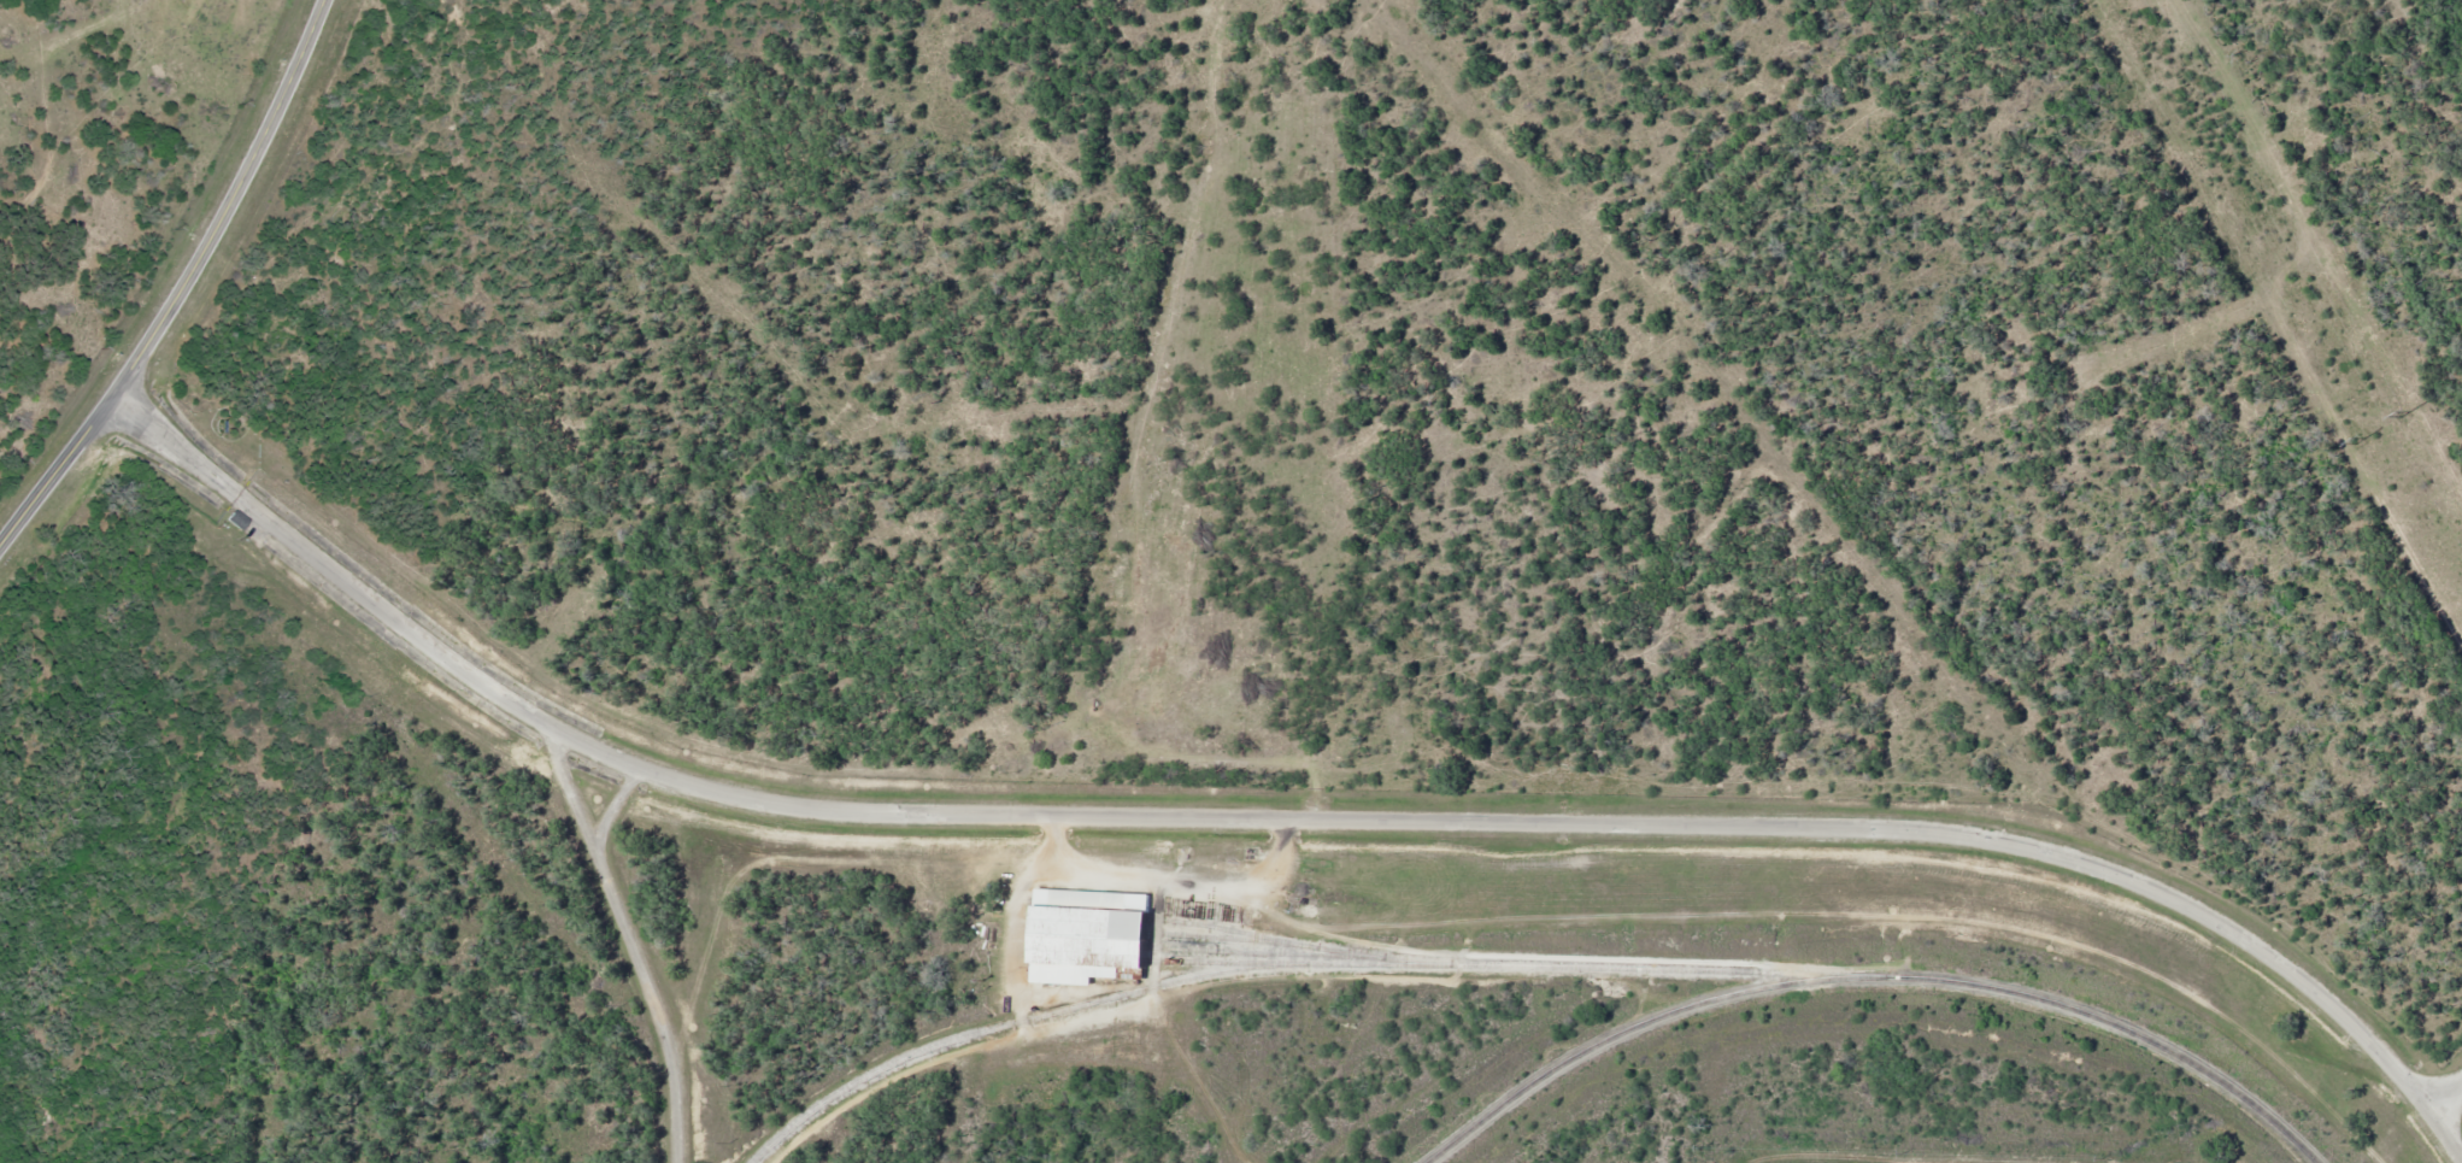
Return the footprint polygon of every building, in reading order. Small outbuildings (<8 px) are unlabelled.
[(239,529),(246,519),(231,509),(225,519),(239,529)] [(1148,895),(1147,920),(1146,934),(1146,947),(1145,961),(1145,971),(1120,970),(1118,980),(1091,979),(1091,986),(1030,982),(1035,889),(1148,895)]
